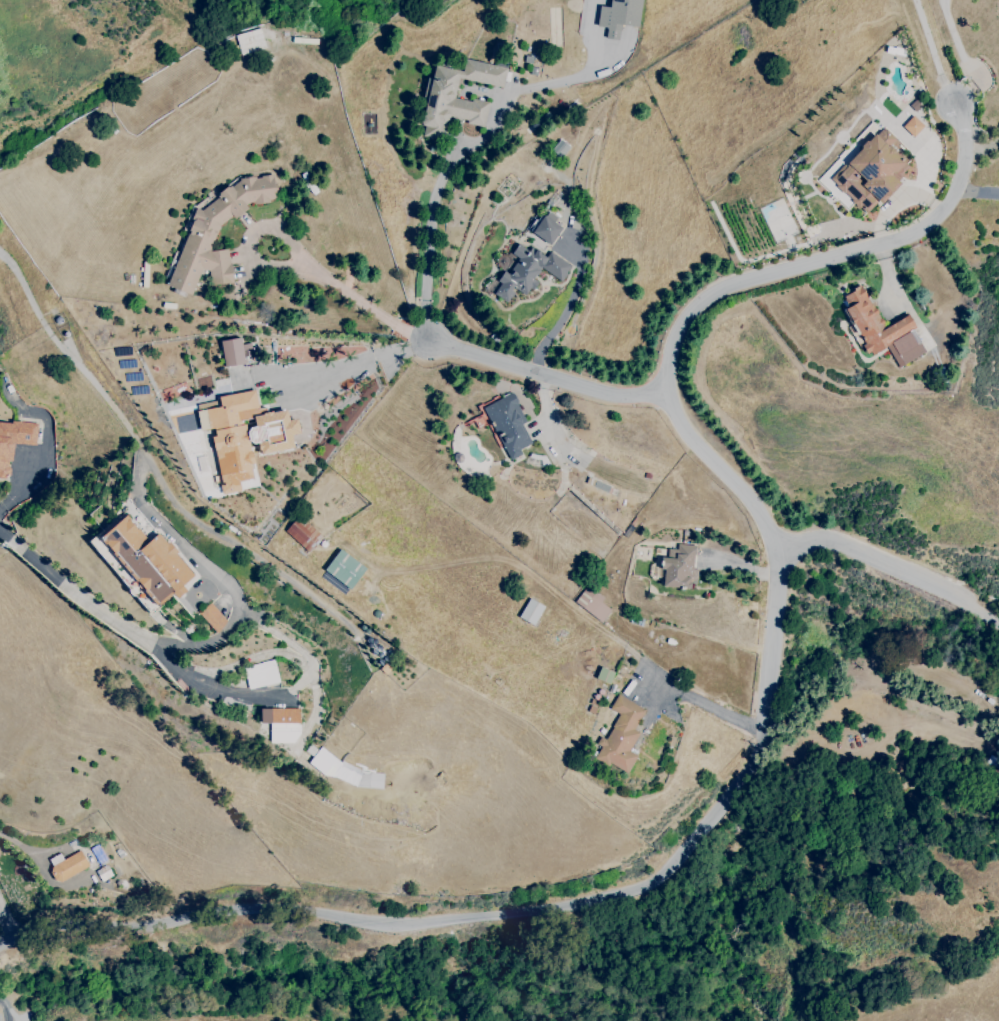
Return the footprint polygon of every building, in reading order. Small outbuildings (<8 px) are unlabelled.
[(610,8),(599,6),(596,27),(606,28),(605,39),(618,40),(620,25),(638,28),(642,0),(611,0),(610,8)] [(484,126),(488,104),(454,97),(458,79),(503,88),(506,68),(466,60),(464,70),(434,65),(432,79),(431,79),(421,132),(444,137),(448,118),(484,126)] [(902,127),(913,137),(923,126),(912,116),(902,127)] [(828,178),(865,216),(900,182),(895,177),(914,159),(882,126),(860,148),(854,143),(829,167),(834,171),(828,178)] [(169,288),(192,295),(200,269),(208,271),(209,281),(213,286),(232,284),(228,249),(214,251),(211,250),(218,227),(229,218),(237,217),(252,204),(275,201),(272,175),(261,176),(258,179),(251,177),(239,178),(231,185),(227,186),(214,197),(213,201),(204,208),(192,209),(169,288)] [(550,246),(561,228),(542,215),(530,233),(550,246)] [(492,293),(507,302),(514,289),(527,297),(535,282),(533,281),(540,269),(562,281),(571,265),(549,252),(545,258),(517,243),(511,255),(512,256),(492,293)] [(897,367),(925,354),(907,314),(882,326),(863,286),(842,296),(847,307),(844,308),(867,356),(888,347),(897,367)] [(248,336),(219,343),(225,368),(253,362),(248,336)] [(222,495),(241,491),(239,482),(253,480),(250,465),(254,464),(251,446),(257,445),(259,455),(293,449),(291,434),(299,433),(296,419),(288,421),(286,410),(266,413),(265,408),(258,409),(255,391),(218,397),(220,407),(205,410),(209,431),(211,431),(222,495)] [(483,407),(508,461),(522,455),(520,450),(533,444),(510,395),(483,407)] [(309,433),(292,436),(294,447),(311,444),(309,433)] [(662,586),(695,588),(697,546),(677,545),(677,550),(667,549),(667,559),(663,559),(662,586)] [(602,622),(610,610),(600,603),(604,598),(585,586),(574,603),(602,622)] [(533,626),(544,607),(529,598),(518,618),(533,626)] [(645,710),(617,695),(610,709),(619,714),(596,759),(626,775),(636,755),(629,751),(639,732),(634,730),(645,710)] [(299,725),(299,708),(260,709),(261,727),(289,727),(289,725),(299,725)] [(88,868),(82,852),(47,867),(54,882),(88,868)]
